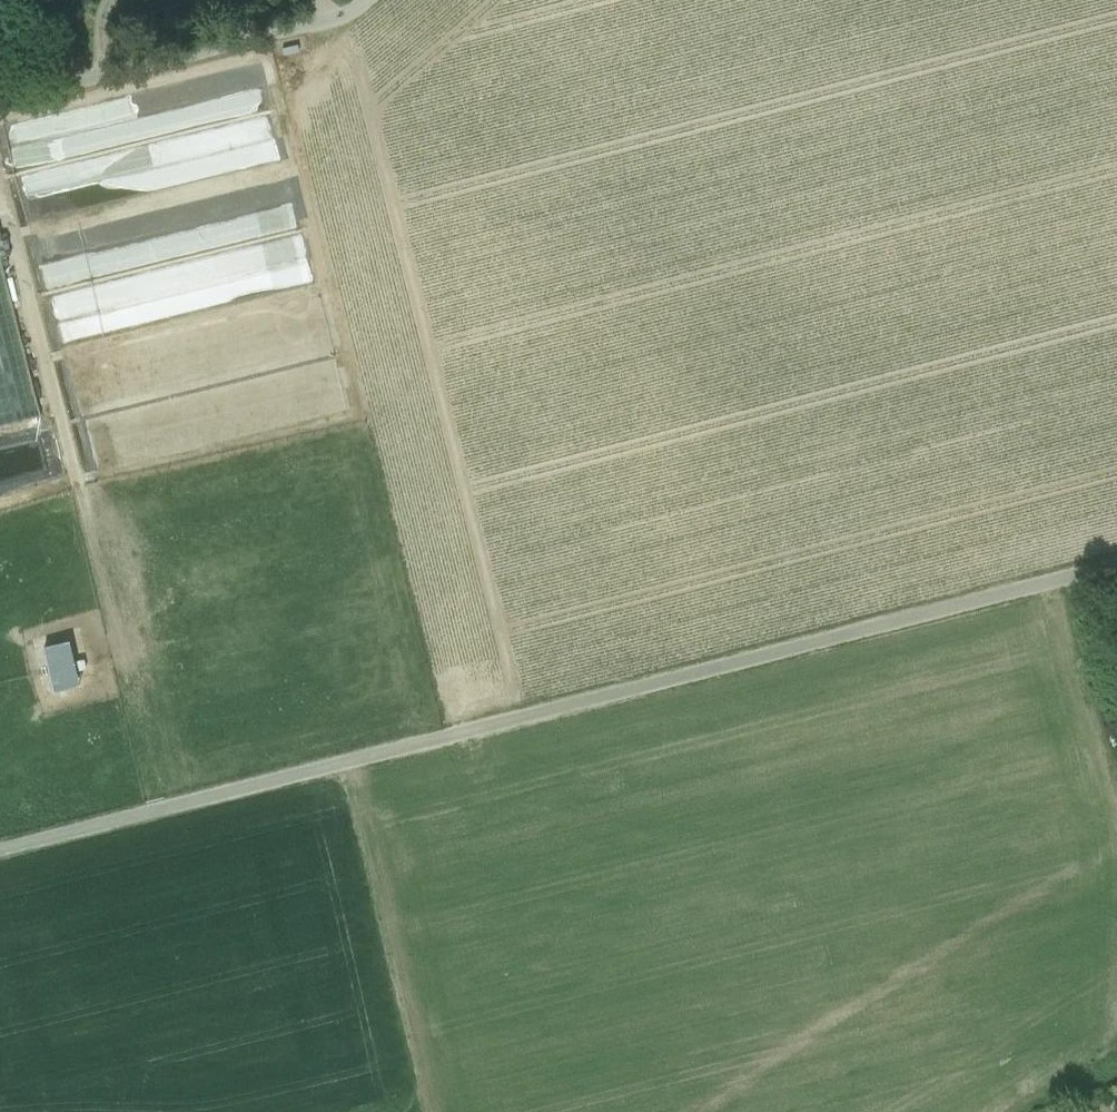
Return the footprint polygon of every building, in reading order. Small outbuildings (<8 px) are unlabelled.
[(41,415),(0,255),(0,425),(41,415)]
